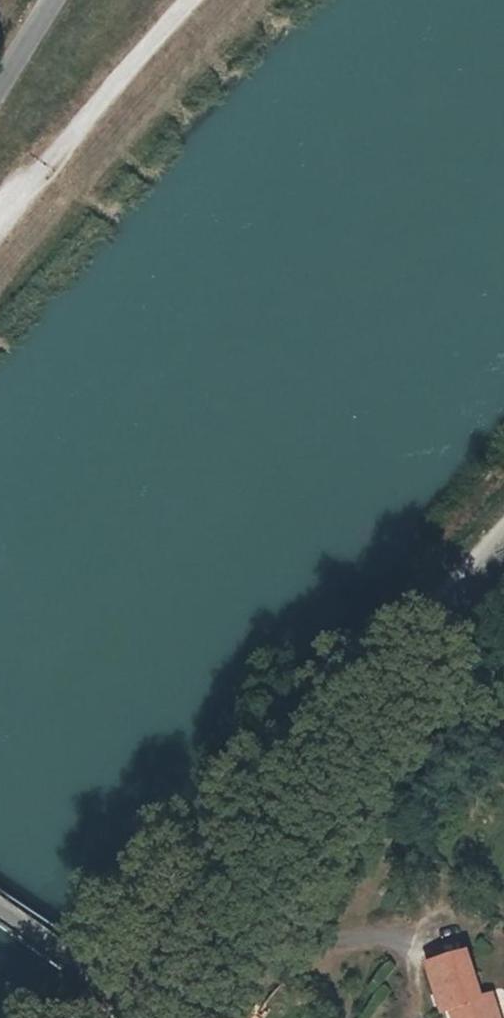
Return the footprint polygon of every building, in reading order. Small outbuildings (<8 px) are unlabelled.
[(428,966),(441,1013),(449,1010),(451,1017),(495,1017),(490,999),(480,1001),(466,955),(428,966)]
